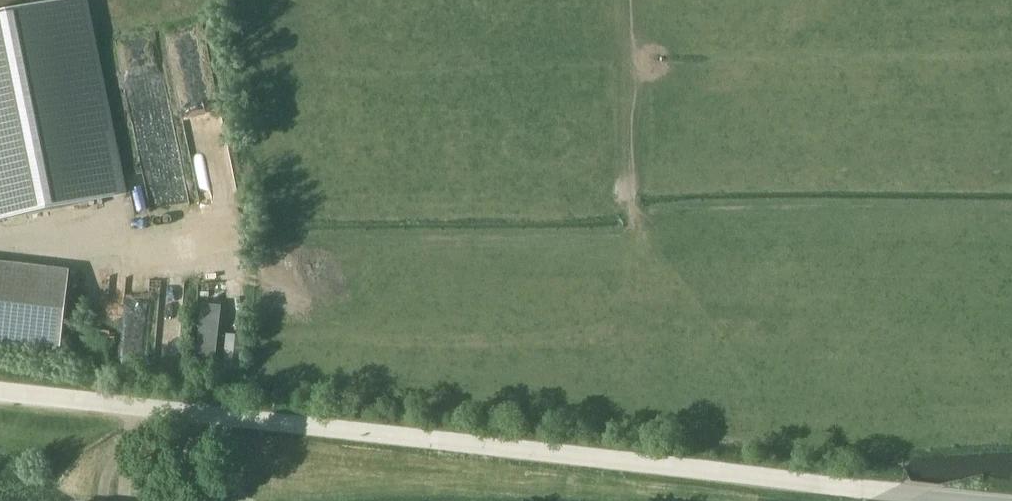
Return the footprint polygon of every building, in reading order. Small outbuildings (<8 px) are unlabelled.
[(128,195),(88,0),(71,0),(0,14),(0,221),(128,195)] [(0,263),(0,346),(60,353),(69,271),(0,263)] [(219,308),(200,306),(195,357),(214,359),(219,308)] [(226,334),(223,371),(243,373),(246,336),(226,334)]
